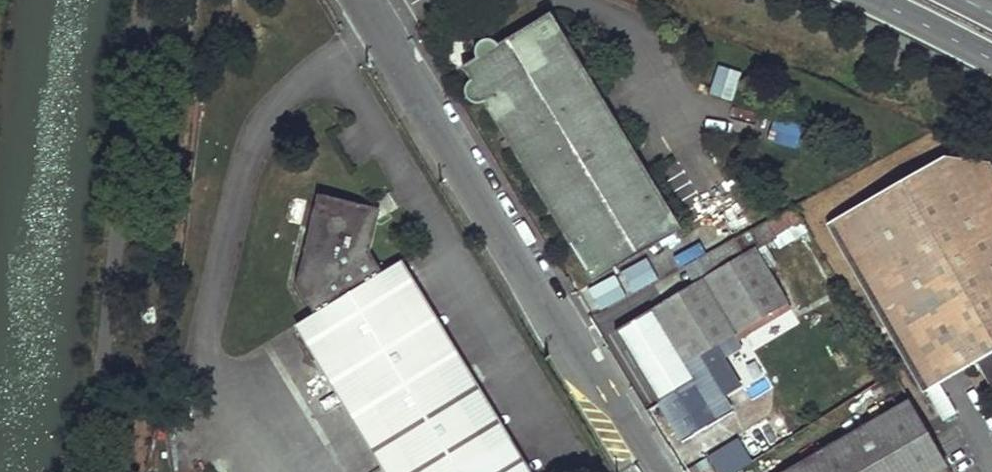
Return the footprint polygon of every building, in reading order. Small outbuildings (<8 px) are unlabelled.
[(484,53),(486,57),(469,66),(477,81),(474,83),(471,87),(469,92),(470,96),(471,99),(472,102),(477,105),(480,107),(486,106),(491,104),(598,284),(687,232),(559,14),(508,44),(507,41),(504,38),(502,37),(498,36),(494,36),(491,37),(487,39),(484,43),(483,48),(484,53)] [(714,65),(709,95),(733,99),(738,70),(714,65)] [(769,142),(797,146),(800,124),(773,120),(769,142)] [(971,162),(946,159),(831,223),(928,390),(981,361),(991,381),(991,201),(971,162)] [(991,201),(991,166),(991,165),(971,162),(991,201)] [(389,270),(383,273),(372,256),(380,226),(370,209),(321,197),(299,286),(316,315),(312,318),(409,471),(516,471),(389,270)] [(771,221),(780,236),(806,222),(796,207),(771,221)] [(370,209),(380,226),(384,213),(370,209)] [(780,236),(771,221),(736,239),(746,257),(759,249),(780,236)] [(619,329),(680,433),(731,403),(724,391),(709,366),(725,356),(723,355),(751,339),(748,334),(744,327),(789,300),(759,249),(746,257),(736,239),(683,268),(693,284),(619,329)] [(389,270),(516,471),(520,471),(532,465),(403,261),(389,270)] [(744,327),(748,334),(793,307),(789,300),(744,327)] [(312,318),(296,328),(386,471),(409,471),(312,318)] [(709,366),(724,391),(740,382),(725,356),(709,366)] [(946,466),(910,400),(786,471),(936,471),(946,466)] [(717,471),(734,471),(751,461),(737,437),(707,455),(717,471)] [(684,467),(687,471),(717,471),(708,459),(698,465),(695,461),(684,467)]
